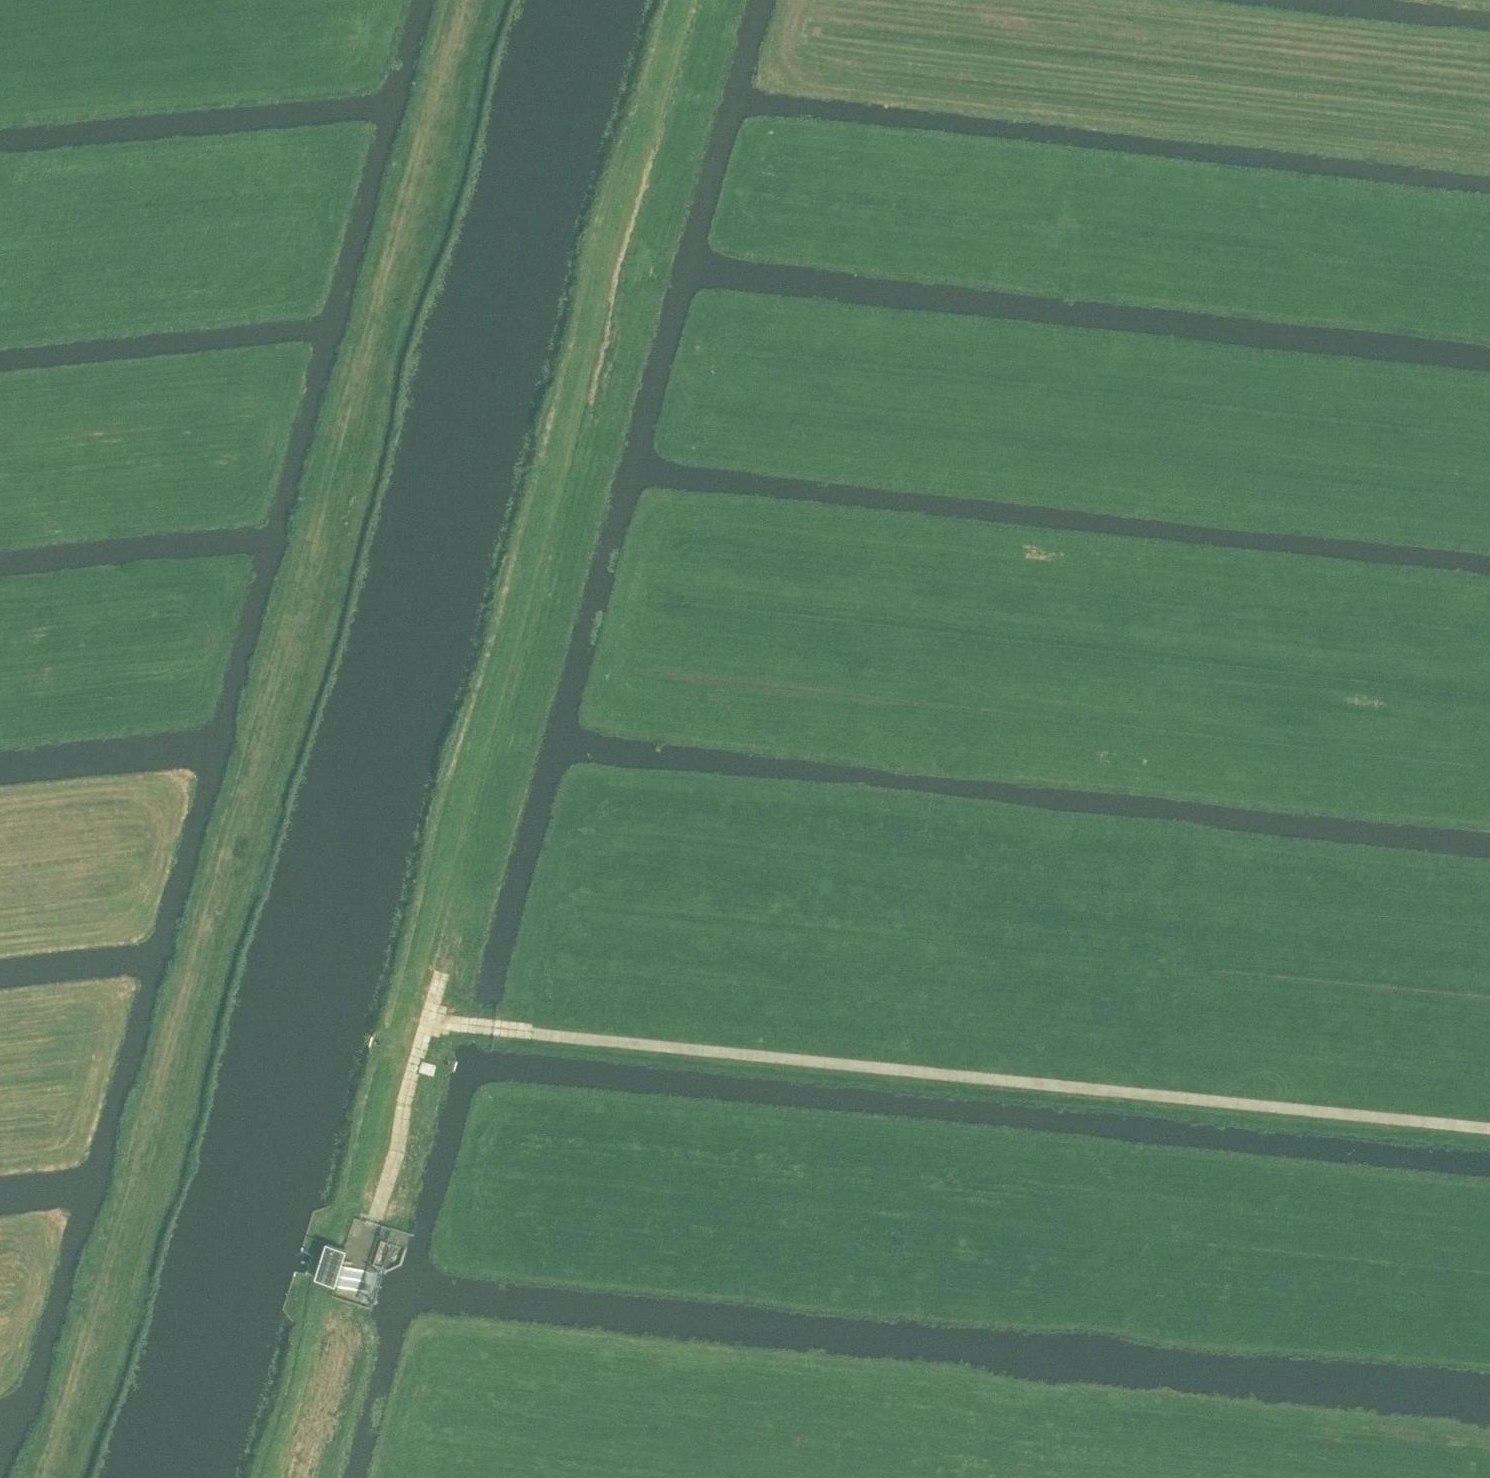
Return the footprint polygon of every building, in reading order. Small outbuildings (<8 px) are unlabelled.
[(334,1283),(335,1283),(345,1248),(326,1242),(315,1277),(334,1283)]
